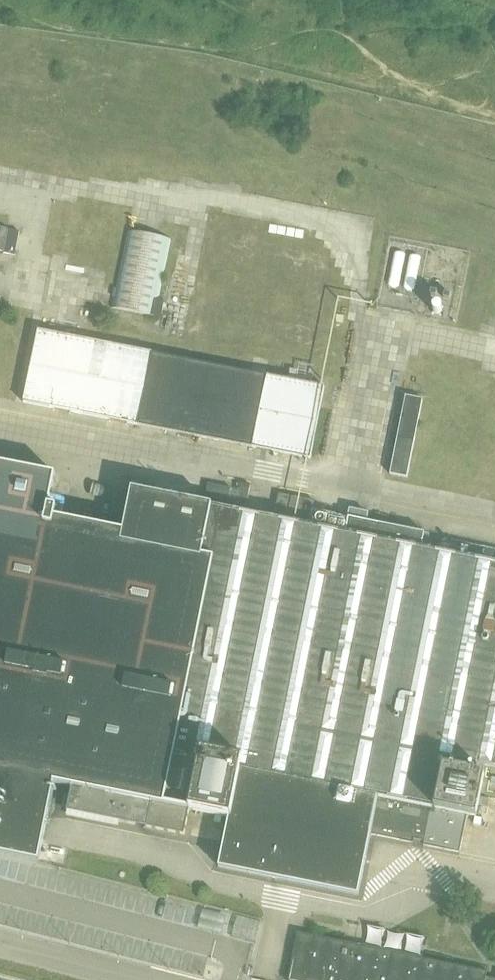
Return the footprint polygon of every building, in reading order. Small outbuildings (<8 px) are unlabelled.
[(7,228),(0,226),(0,251),(2,252),(4,252),(4,253),(15,256),(20,232),(8,229),(9,228),(7,228)] [(129,227),(114,308),(155,315),(170,235),(129,227)] [(425,287),(426,255),(397,255),(397,286),(425,287)] [(324,385),(39,330),(25,401),(310,457),(324,385)] [(408,477),(423,399),(406,395),(391,474),(408,477)] [(484,561),(486,549),(426,537),(427,534),(314,511),(311,527),(295,524),(213,507),(214,505),(134,489),(125,531),(57,517),(58,508),(50,507),(57,474),(0,463),(0,852),(39,860),(55,782),(73,786),(68,811),(149,827),(185,834),(190,809),(229,817),(216,866),(358,894),(370,833),(424,843),(424,845),(460,852),(467,815),(476,817),(486,768),(494,769),(494,563),(484,561)] [(229,500),(231,488),(208,483),(205,495),(229,500)] [(238,490),(236,501),(235,505),(246,507),(250,485),(240,483),(238,490)] [(299,932),(289,979),(494,979),(494,977),(486,975),(487,970),(423,957),(347,942),(299,932)]
